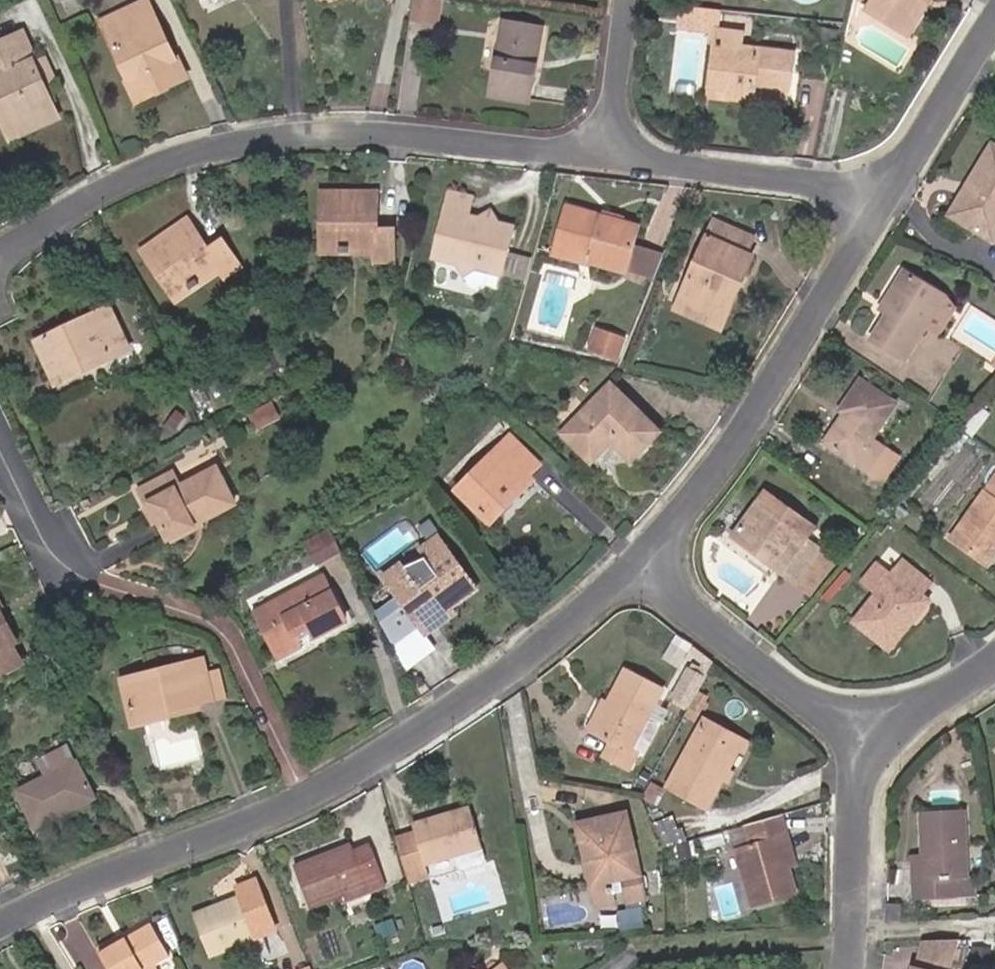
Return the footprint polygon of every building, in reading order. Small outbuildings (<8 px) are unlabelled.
[(130,68),(141,64),(149,85),(185,69),(156,0),(122,0),(104,8),(130,68)] [(407,19),(434,22),(437,0),(410,0),(407,19)] [(905,28),(922,0),(872,0),(868,7),(905,28)] [(905,28),(910,31),(929,0),(922,0),(905,28)] [(720,8),(684,5),(681,26),(707,28),(708,18),(719,19),(720,8)] [(502,22),(492,95),(531,100),(541,27),(502,22)] [(14,111),(53,95),(45,76),(35,54),(23,26),(0,36),(0,77),(14,111)] [(712,41),(736,44),(738,31),(714,29),(712,41)] [(682,84),(700,85),(703,31),(685,30),(682,84)] [(791,51),(736,44),(712,41),(707,84),(727,86),(726,95),(750,99),(752,83),(765,84),(763,99),(795,104),(799,70),(789,69),(791,51)] [(47,50),(35,54),(45,76),(56,71),(47,50)] [(141,64),(130,68),(139,89),(149,85),(141,64)] [(11,127),(58,107),(53,95),(14,111),(0,77),(0,102),(11,127)] [(706,93),(726,95),(727,86),(707,84),(706,93)] [(958,219),(991,238),(994,231),(994,145),(990,141),(965,182),(970,186),(971,186),(971,187),(972,187),(972,188),(973,189),(973,190),(972,191),(972,192),(974,193),(958,219)] [(460,181),(455,202),(476,207),(480,187),(460,181)] [(947,212),(958,219),(974,193),(972,192),(972,191),(973,190),(973,189),(972,188),(972,187),(971,187),(971,186),(970,186),(965,182),(947,212)] [(347,242),(360,242),(359,236),(386,236),(386,218),(384,184),(330,184),(330,236),(347,237),(347,242)] [(476,207),(455,202),(443,249),(461,254),(468,263),(480,259),(507,266),(519,219),(508,216),(500,203),(488,210),(476,207)] [(639,226),(621,221),(620,225),(601,220),(603,216),(564,205),(554,242),(591,252),(588,259),(624,270),(625,267),(630,252),(632,247),(639,226)] [(196,280),(207,273),(203,268),(225,254),(228,259),(230,263),(246,252),(229,227),(214,236),(195,208),(149,238),(179,284),(192,275),(196,280)] [(620,225),(621,221),(622,217),(604,212),(603,216),(601,220),(620,225)] [(386,236),(386,241),(386,251),(404,249),(402,218),(386,218),(386,236)] [(713,218),(683,291),(721,308),(739,269),(744,271),(751,252),(745,250),(752,234),(713,218)] [(588,263),(588,259),(591,252),(554,242),(551,253),(588,263)] [(660,256),(632,247),(630,252),(625,267),(653,276),(660,256)] [(203,268),(207,273),(228,259),(225,254),(203,268)] [(475,271),(503,279),(507,266),(480,259),(468,263),(475,271)] [(890,303),(886,309),(870,334),(903,355),(924,322),(941,296),(944,292),(903,267),(883,298),(890,303)] [(721,308),(683,291),(678,304),(722,323),(744,271),(739,269),(721,308)] [(182,288),(196,280),(192,275),(179,284),(182,288)] [(95,345),(99,353),(135,336),(113,292),(41,327),(58,361),(95,345)] [(941,296),(924,322),(935,330),(953,303),(941,296)] [(880,305),(886,309),(890,303),(883,298),(880,305)] [(628,339),(598,327),(590,349),(620,360),(628,339)] [(63,370),(99,353),(95,345),(58,361),(63,370)] [(858,377),(839,406),(843,409),(822,439),(865,468),(883,481),(900,457),(882,444),(869,435),(892,400),(858,377)] [(621,439),(618,443),(632,456),(659,428),(613,383),(566,432),(593,459),(612,438),(616,435),(621,439)] [(612,438),(618,443),(621,439),(616,435),(612,438)] [(490,521),(517,494),(514,491),(528,476),(539,464),(510,436),(457,490),(490,521)] [(246,492),(226,454),(189,472),(183,459),(149,477),(157,490),(152,492),(160,508),(167,504),(178,525),(207,511),(246,492)] [(951,533),(987,558),(994,547),(994,472),(951,533)] [(514,491),(517,494),(532,479),(528,476),(514,491)] [(755,502),(805,538),(812,528),(761,493),(755,502)] [(760,556),(758,559),(791,582),(816,546),(805,538),(755,502),(728,538),(744,549),(747,546),(760,556)] [(210,516),(207,511),(178,525),(181,530),(210,516)] [(408,553),(390,566),(417,604),(393,622),(397,630),(423,612),(428,620),(459,596),(451,586),(457,580),(462,588),(481,574),(442,522),(423,536),(441,559),(423,573),(408,553)] [(857,531),(849,525),(844,532),(851,538),(857,531)] [(744,549),(758,559),(760,556),(747,546),(744,549)] [(386,561),(390,566),(408,553),(405,548),(386,561)] [(813,551),(791,582),(806,592),(828,561),(813,551)] [(322,620),(354,602),(331,558),(264,594),(287,639),(308,627),(307,623),(320,616),(322,620)] [(912,611),(915,614),(928,597),(920,591),(930,579),(904,558),(853,618),(888,645),(909,620),(907,618),(912,611)] [(31,648),(21,629),(25,627),(0,580),(0,666),(31,648)] [(909,620),(915,614),(912,611),(907,618),(909,620)] [(428,620),(423,612),(397,630),(409,653),(437,632),(428,620)] [(181,689),(183,696),(204,691),(203,683),(218,679),(217,677),(212,656),(208,641),(129,662),(140,699),(181,689)] [(212,656),(217,677),(231,674),(222,654),(212,656)] [(608,703),(595,730),(610,738),(603,752),(628,765),(636,750),(629,746),(646,713),(659,686),(623,667),(605,702),(608,703)] [(704,676),(688,668),(673,696),(689,704),(698,687),(704,676)] [(689,704),(684,712),(695,717),(701,705),(704,706),(708,699),(705,698),(708,693),(698,687),(689,704)] [(141,706),(183,696),(181,689),(140,699),(141,706)] [(587,726),(595,730),(608,703),(605,702),(601,700),(587,726)] [(646,713),(629,746),(636,750),(643,753),(660,720),(646,713)] [(714,736),(720,724),(704,716),(668,789),(702,806),(717,775),(723,763),(731,746),(714,736)] [(749,739),(720,724),(714,736),(731,746),(744,751),(749,739)] [(17,773),(38,813),(101,781),(80,741),(17,773)] [(723,763),(717,775),(722,778),(729,767),(723,763)] [(398,820),(409,862),(430,855),(432,854),(430,848),(488,834),(479,801),(477,794),(450,801),(419,809),(421,814),(398,820)] [(597,873),(592,874),(596,896),(614,893),(610,872),(623,870),(628,892),(648,888),(643,865),(637,866),(633,839),(614,842),(612,832),(636,828),(631,805),(580,815),(585,841),(592,840),(597,873)] [(923,809),(927,877),(917,877),(918,896),(961,895),(959,876),(969,875),(966,807),(923,809)] [(788,831),(782,811),(746,822),(751,841),(739,845),(756,906),(798,893),(789,865),(780,834),(788,831)] [(614,842),(633,839),(637,839),(636,828),(612,832),(614,842)] [(345,879),(364,872),(371,870),(356,830),(300,852),(315,890),(345,879)] [(780,834),(789,865),(798,862),(788,831),(780,834)] [(488,834),(461,841),(464,854),(491,848),(488,834)] [(637,866),(643,865),(637,839),(633,839),(637,866)] [(588,854),(592,874),(597,873),(592,840),(585,841),(588,854)] [(585,876),(592,874),(588,854),(582,854),(585,876)] [(213,938),(276,915),(258,865),(239,873),(242,882),(196,899),(213,938)] [(367,880),(364,872),(345,879),(348,887),(367,880)] [(120,968),(142,957),(171,941),(154,910),(103,938),(120,968)] [(120,968),(149,968),(142,957),(120,968)]
